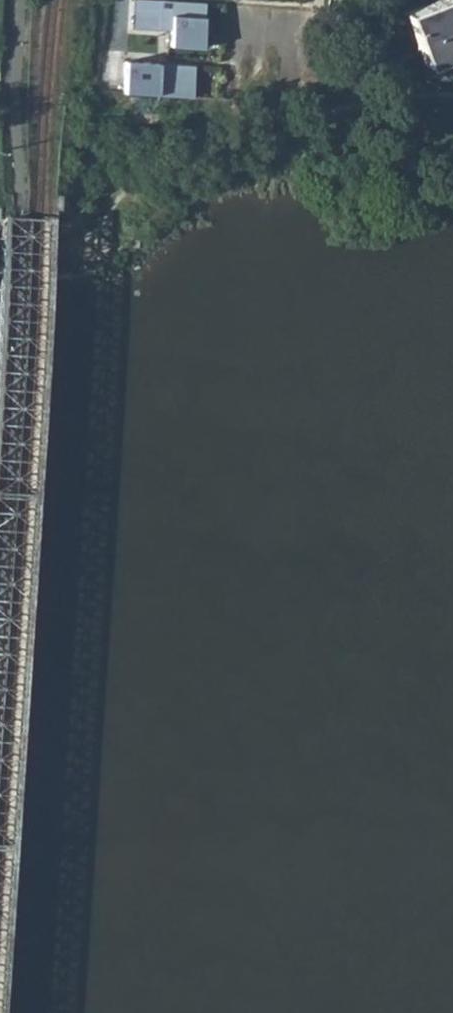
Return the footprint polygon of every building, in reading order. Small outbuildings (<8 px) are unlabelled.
[(404,12),(424,63),(452,52),(452,0),(436,0),(404,12)] [(207,4),(162,1),(160,30),(174,30),(173,47),(205,49),(207,4)] [(128,62),(126,93),(195,97),(197,65),(128,62)]
